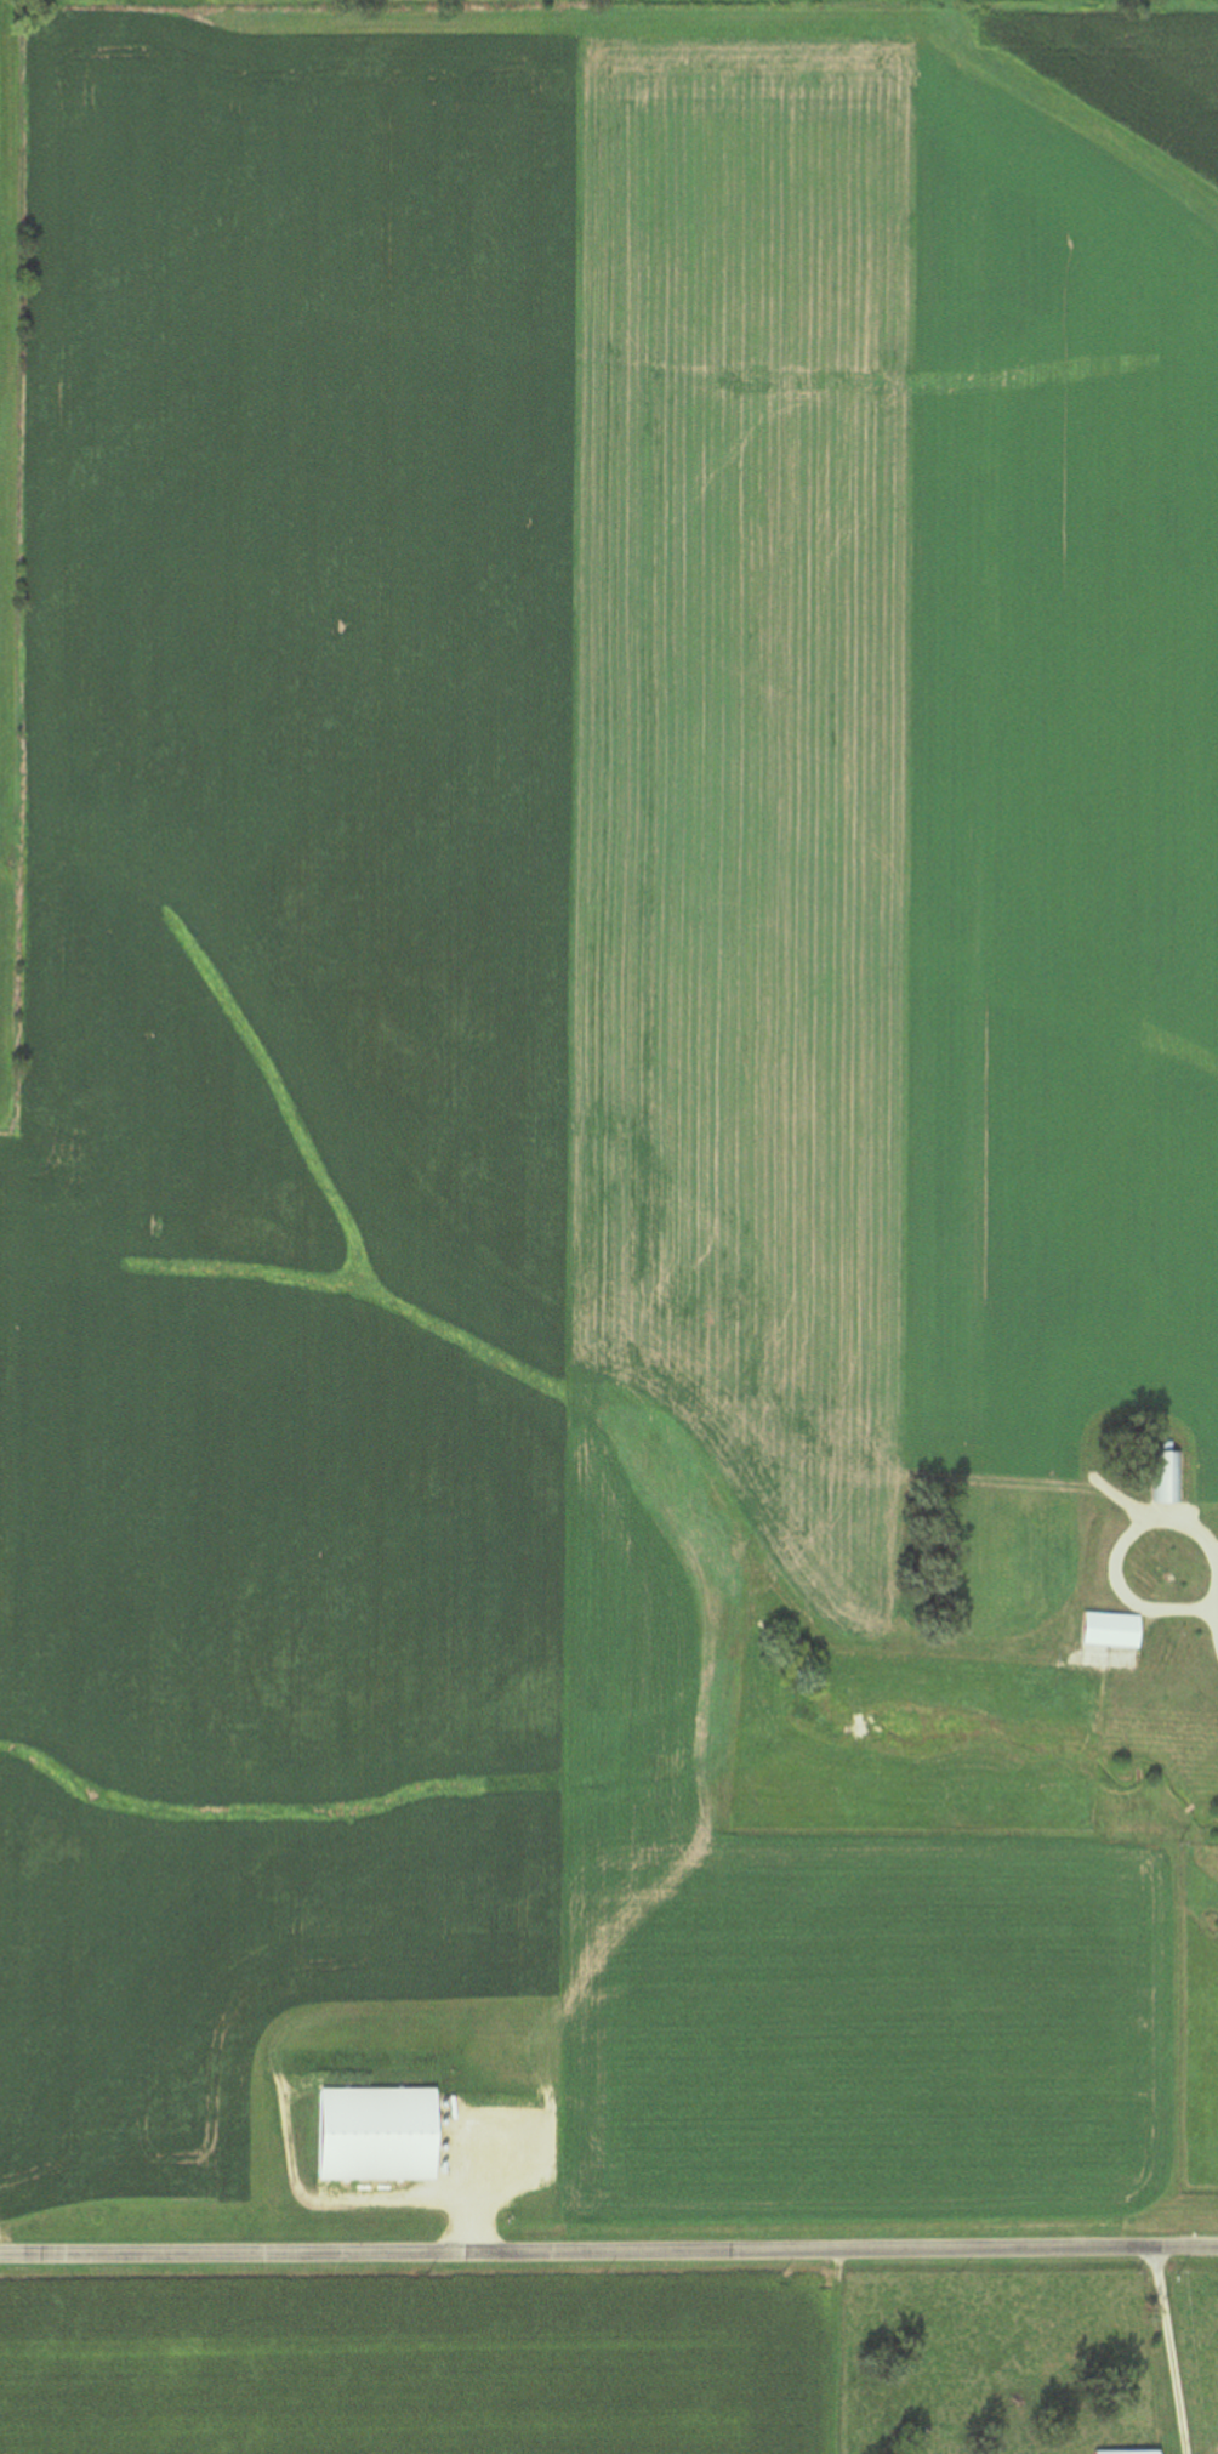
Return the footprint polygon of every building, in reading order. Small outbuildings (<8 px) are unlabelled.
[(1156,1503),(1184,1503),(1184,1452),(1156,1452),(1156,1503)] [(1144,1648),(1145,1615),(1088,1613),(1086,1645),(1144,1648)]
